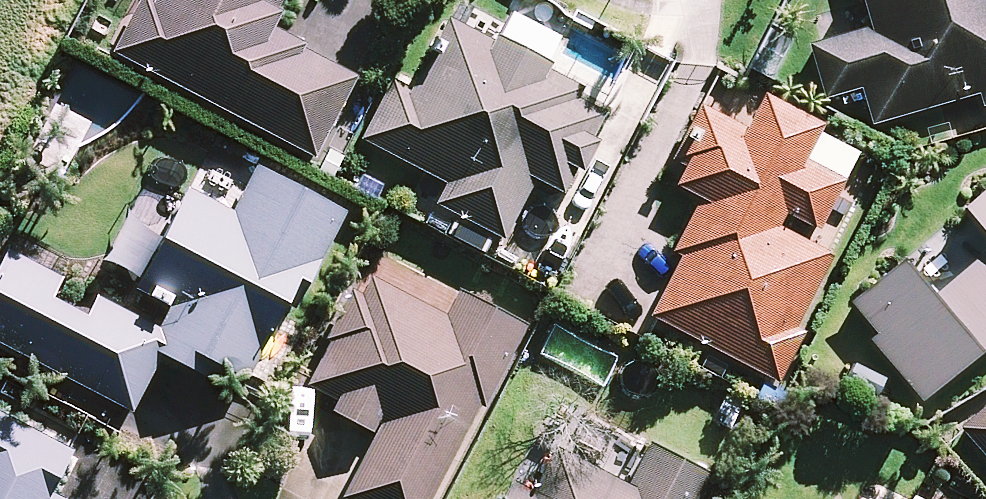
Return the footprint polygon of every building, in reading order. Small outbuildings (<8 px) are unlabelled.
[(110,51),(312,156),(355,75),(267,29),(282,0),(137,0),(110,51)] [(542,0),(519,0),(495,44),(453,21),(413,94),(391,82),(360,138),(446,185),(436,203),(500,238),(533,178),(564,195),(611,108),(541,69),(570,15),(542,0)] [(870,36),(810,52),(824,103),(861,93),(869,123),(976,95),(979,107),(985,105),(985,0),(860,0),(870,36)] [(743,131),(697,108),(673,154),(684,160),(672,185),(699,198),(672,252),(680,256),(649,316),(772,379),(834,257),(774,227),(780,216),(815,234),(856,153),(815,133),(818,126),(761,97),(743,131)] [(160,353),(214,381),(220,368),(245,381),(287,300),(295,304),(343,212),(255,167),(232,211),(188,188),(161,239),(127,221),(107,261),(139,277),(130,293),(166,311),(157,329),(94,296),(85,314),(51,296),(61,277),(8,250),(0,265),(0,344),(130,411),(160,353)] [(960,209),(985,240),(985,187),(960,209)] [(849,304),(875,335),(869,340),(918,400),(985,344),(985,249),(960,270),(931,235),(849,304)] [(364,272),(298,392),(374,434),(340,495),(347,498),(429,498),(523,327),(459,292),(446,317),(364,272)] [(960,427),(985,456),(985,404),(960,427)] [(50,494),(72,452),(0,416),(0,498),(59,498),(50,494)] [(647,444),(628,485),(553,450),(534,490),(514,481),(505,498),(697,498),(709,473),(647,444)]
